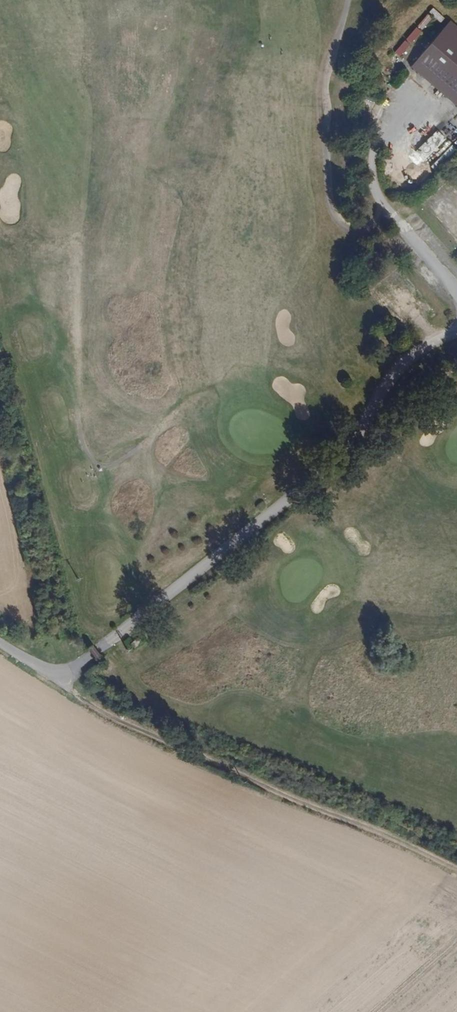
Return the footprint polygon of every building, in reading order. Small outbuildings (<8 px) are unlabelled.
[(433,7),(429,12),(441,22),(445,17),(433,7)] [(428,13),(417,25),(422,29),(433,17),(428,13)] [(451,22),(411,69),(456,107),(456,27),(451,22)] [(416,26),(406,39),(410,43),(421,30),(416,26)] [(405,40),(394,52),(399,56),(410,44),(405,40)]
